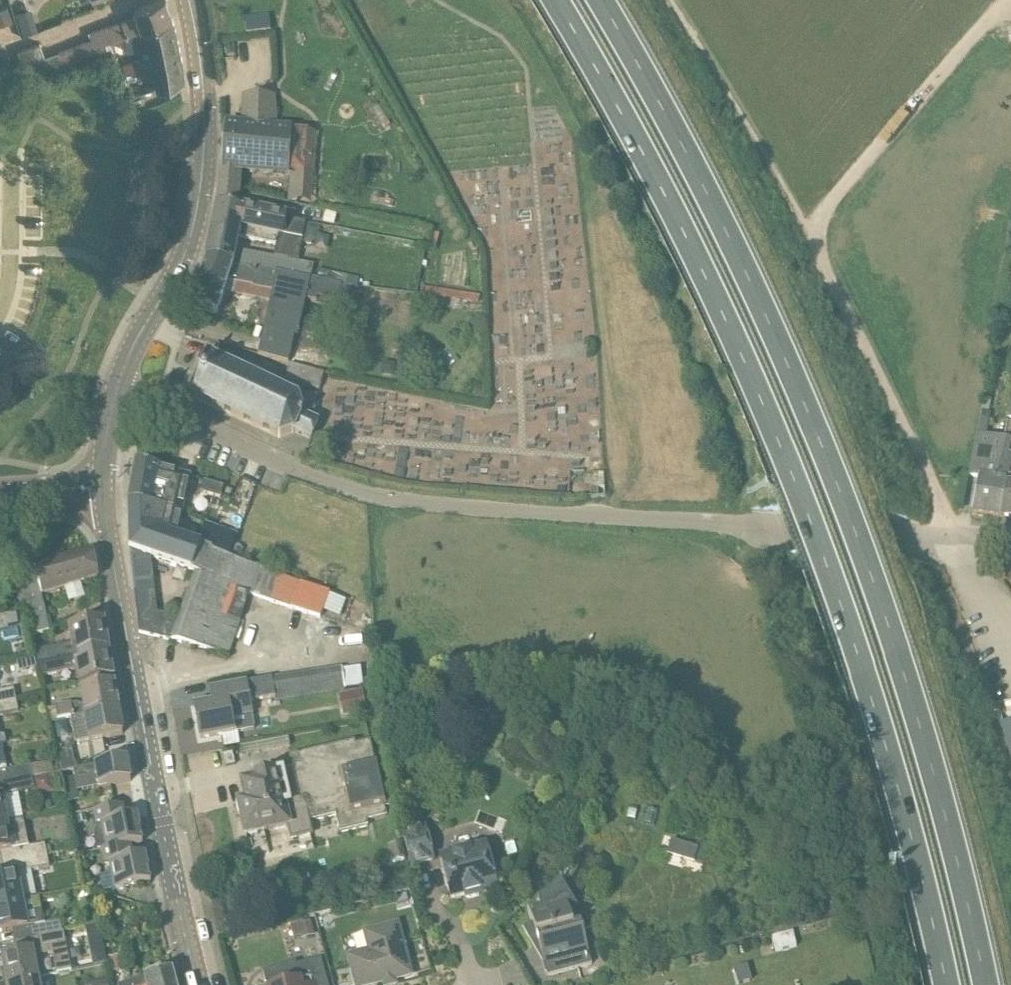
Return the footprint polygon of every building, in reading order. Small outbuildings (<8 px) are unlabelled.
[(57,51),(62,66),(63,65),(112,48),(109,43),(129,36),(129,35),(135,33),(146,29),(172,19),(166,0),(160,0),(135,9),(137,17),(89,34),(92,39),(70,47),(57,51)] [(8,7),(0,10),(0,25),(13,21),(8,7)] [(16,13),(19,21),(33,16),(31,8),(16,13)] [(245,18),(247,34),(272,31),(270,15),(245,18)] [(151,54),(179,46),(174,19),(172,19),(146,29),(135,33),(139,51),(150,48),(151,54)] [(26,77),(43,72),(50,70),(45,57),(39,43),(17,51),(22,66),(23,67),(26,77)] [(179,46),(151,54),(156,80),(157,89),(184,79),(182,61),(179,46)] [(136,72),(134,62),(122,64),(124,75),(136,72)] [(243,174),(291,178),(293,128),(279,127),(278,94),(243,95),(242,126),(225,124),(222,169),(221,169),(219,188),(241,193),(243,174)] [(289,200),(293,200),(312,201),(313,180),(291,178),(289,200)] [(241,225),(244,209),(218,204),(208,257),(207,260),(339,284),(311,277),(315,265),(244,252),(243,257),(237,256),(240,237),(276,244),(278,234),(241,225)] [(307,221),(302,220),(288,217),(289,213),(245,205),(244,209),(241,225),(278,234),(304,240),(305,230),(307,221)] [(313,244),(318,241),(318,240),(319,234),(321,226),(308,224),(304,242),(313,244)] [(342,284),(339,284),(207,260),(192,305),(218,314),(226,292),(232,293),(271,302),(259,355),(291,364),(325,373),(328,359),(317,355),(293,350),(297,333),(299,333),(302,318),(306,298),(318,300),(319,296),(339,301),(342,284)] [(312,440),(316,431),(319,426),(320,422),(304,415),(304,412),(300,398),(281,388),(242,372),(208,356),(191,396),(283,438),(296,434),(296,433),(312,440)] [(321,388),(325,373),(291,364),(286,379),(321,388)] [(977,431),(969,475),(979,477),(972,517),(998,521),(1010,459),(1010,454),(1008,454),(1010,442),(1010,440),(1005,438),(986,434),(990,413),(981,411),(977,431)] [(999,521),(1010,521),(1010,459),(999,521)] [(168,511),(174,511),(178,492),(181,480),(160,469),(137,464),(130,504),(149,511),(151,505),(168,511)] [(151,529),(161,531),(177,536),(182,513),(174,511),(168,511),(151,505),(149,511),(130,504),(130,533),(149,537),(151,529)] [(260,566),(239,560),(229,556),(210,550),(211,548),(199,544),(177,536),(161,531),(151,529),(149,537),(130,533),(131,556),(140,633),(230,655),(250,594),(298,611),(305,592),(298,589),(300,582),(260,566)] [(229,556),(239,560),(243,548),(233,545),(229,556)] [(20,602),(23,601),(43,596),(88,583),(87,582),(97,579),(93,554),(33,569),(33,571),(14,575),(20,602)] [(45,606),(25,610),(30,636),(51,630),(45,606)] [(17,614),(7,616),(8,626),(18,624),(17,614)] [(37,664),(109,651),(104,622),(69,628),(71,644),(34,651),(37,664)] [(109,651),(37,664),(40,677),(76,670),(78,687),(114,680),(109,651)] [(341,665),(329,668),(333,690),(345,687),(342,668),(341,665)] [(360,665),(342,668),(345,687),(364,684),(360,665)] [(329,668),(313,671),(317,693),(333,690),(329,668)] [(313,671),(296,674),(301,696),(317,693),(313,671)] [(296,674),(284,676),(288,698),(301,696),(296,674)] [(288,698),(284,676),(272,678),(275,696),(276,700),(288,698)] [(195,708),(201,739),(255,729),(249,701),(275,696),(272,678),(262,680),(262,679),(211,689),(214,704),(195,708)] [(85,716),(120,709),(115,684),(81,690),(82,702),(72,703),(72,702),(57,704),(57,708),(58,720),(72,718),(85,716)] [(412,686),(405,695),(412,701),(420,693),(412,686)] [(17,701),(15,689),(0,692),(0,704),(17,701)] [(339,694),(343,716),(367,711),(363,690),(339,694)] [(0,704),(0,715),(19,711),(17,701),(0,704)] [(72,718),(74,734),(76,744),(94,741),(124,734),(120,709),(85,716),(72,718)] [(376,762),(370,738),(291,755),(293,769),(276,772),(276,774),(252,779),(253,782),(243,784),(246,802),(237,804),(239,816),(242,816),(246,834),(288,826),(291,839),(312,834),(310,821),(337,815),(340,832),(367,826),(366,821),(387,817),(386,808),(389,807),(380,761),(376,762)] [(33,778),(30,766),(17,768),(7,770),(2,744),(0,744),(0,784),(33,778)] [(74,770),(77,769),(73,750),(73,748),(68,749),(57,751),(62,772),(74,770)] [(77,769),(74,770),(76,778),(78,792),(132,782),(127,759),(77,769)] [(35,789),(33,778),(0,784),(0,791),(1,797),(0,797),(0,824),(24,819),(18,792),(35,789)] [(131,845),(131,846),(144,844),(139,816),(126,818),(124,807),(94,811),(96,824),(98,834),(96,838),(98,848),(101,850),(131,845)] [(76,816),(77,824),(87,822),(86,814),(76,816)] [(48,854),(46,844),(29,847),(24,819),(0,824),(0,853),(2,853),(4,863),(48,854)] [(411,867),(433,862),(424,828),(403,834),(411,867)] [(671,840),(667,854),(694,862),(699,848),(671,840)] [(401,844),(388,847),(391,863),(405,860),(401,844)] [(706,863),(711,847),(701,844),(696,860),(706,863)] [(133,857),(131,846),(131,845),(101,850),(103,864),(109,863),(114,889),(152,883),(146,855),(133,857)] [(469,899),(478,897),(481,892),(496,888),(493,875),(495,870),(493,861),(488,858),(485,846),(440,859),(450,901),(465,897),(469,899)] [(24,899),(19,874),(27,871),(49,866),(48,854),(4,863),(6,876),(0,877),(0,904),(24,899)] [(573,907),(560,884),(562,881),(565,877),(567,873),(566,872),(560,881),(553,889),(544,896),(537,900),(538,902),(539,901),(542,913),(533,916),(531,905),(528,906),(533,924),(527,927),(534,938),(537,937),(547,977),(592,965),(581,924),(573,926),(568,908),(573,907)] [(408,901),(406,893),(396,896),(398,904),(408,901)] [(63,932),(61,921),(45,924),(40,896),(24,899),(0,904),(0,934),(14,931),(16,941),(63,932)] [(831,900),(832,909),(846,909),(846,899),(831,900)] [(301,939),(315,935),(311,920),(297,924),(290,925),(294,937),(300,936),(301,939)] [(93,965),(107,963),(100,925),(86,927),(93,965)] [(411,977),(407,960),(408,959),(404,945),(402,944),(397,925),(372,932),(377,951),(348,958),(355,984),(381,984),(411,977)] [(773,937),(777,951),(797,945),(793,931),(773,937)] [(8,984),(40,977),(35,956),(53,953),(57,973),(71,970),(63,932),(16,941),(18,954),(3,957),(8,984)] [(123,969),(121,959),(110,961),(112,971),(123,969)] [(321,962),(296,968),(296,967),(295,967),(295,968),(299,983),(292,984),(328,984),(321,962)] [(265,976),(264,973),(263,974),(266,984),(285,984),(281,971),(265,976)] [(172,972),(120,984),(176,984),(172,972)]
